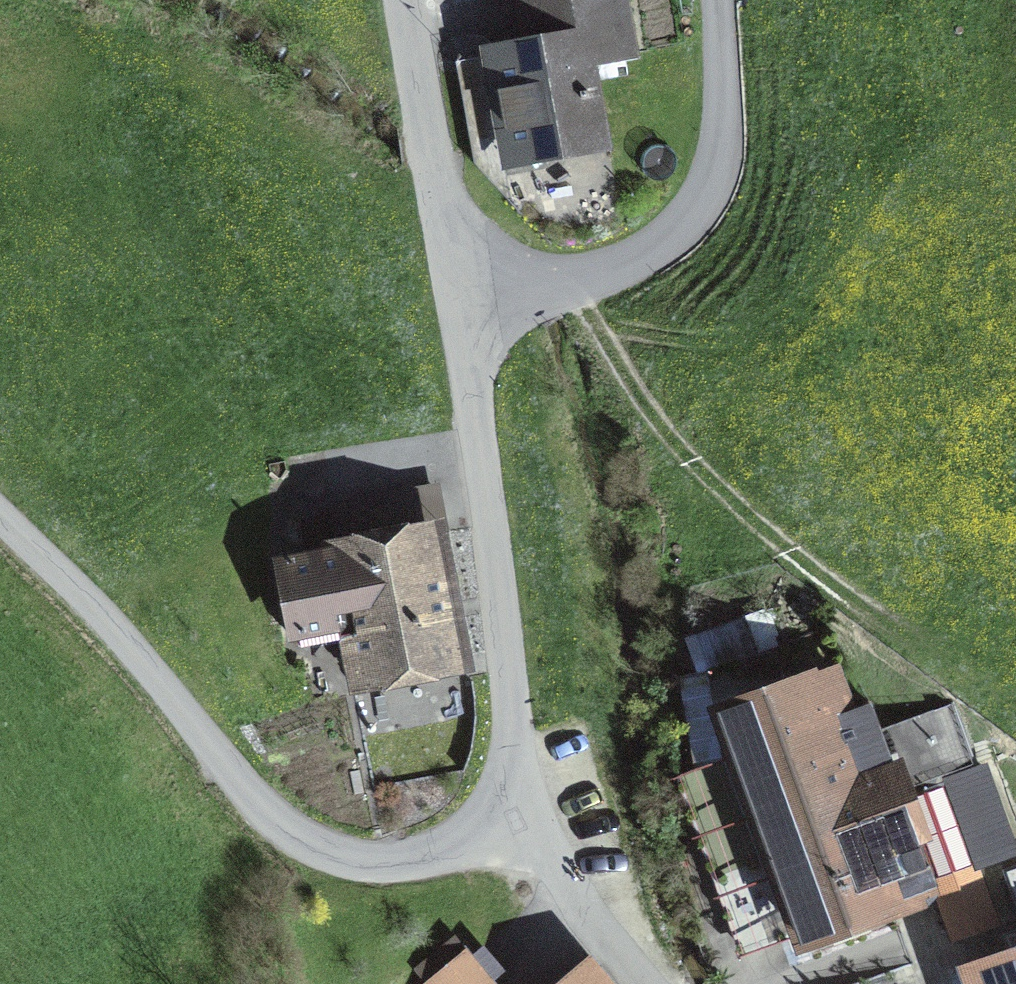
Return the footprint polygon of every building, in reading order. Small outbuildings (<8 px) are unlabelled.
[(620,0),(528,0),(537,47),(494,55),(512,156),(597,141),(579,41),(626,33),(620,0)] [(428,536),(339,552),(339,554),(283,563),(299,643),(357,632),(365,672),(451,656),(428,536)] [(1015,853),(1015,843),(988,765),(882,802),(821,632),(708,672),(804,938),(917,897),(914,889),(1015,853)] [(967,969),(972,983),(1015,983),(1015,952),(967,969)] [(578,983),(603,983),(592,972),(578,983)]
